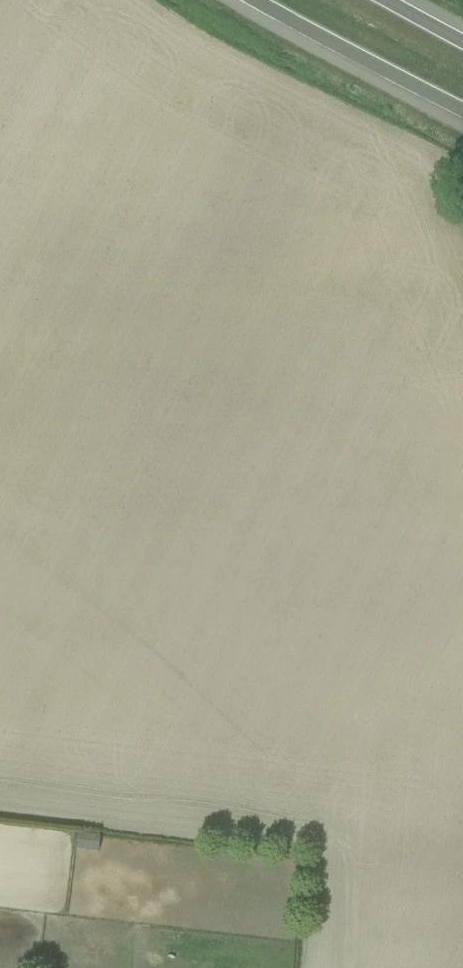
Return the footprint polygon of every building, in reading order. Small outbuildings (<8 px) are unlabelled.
[(101,850),(102,835),(81,833),(79,848),(101,850)]
